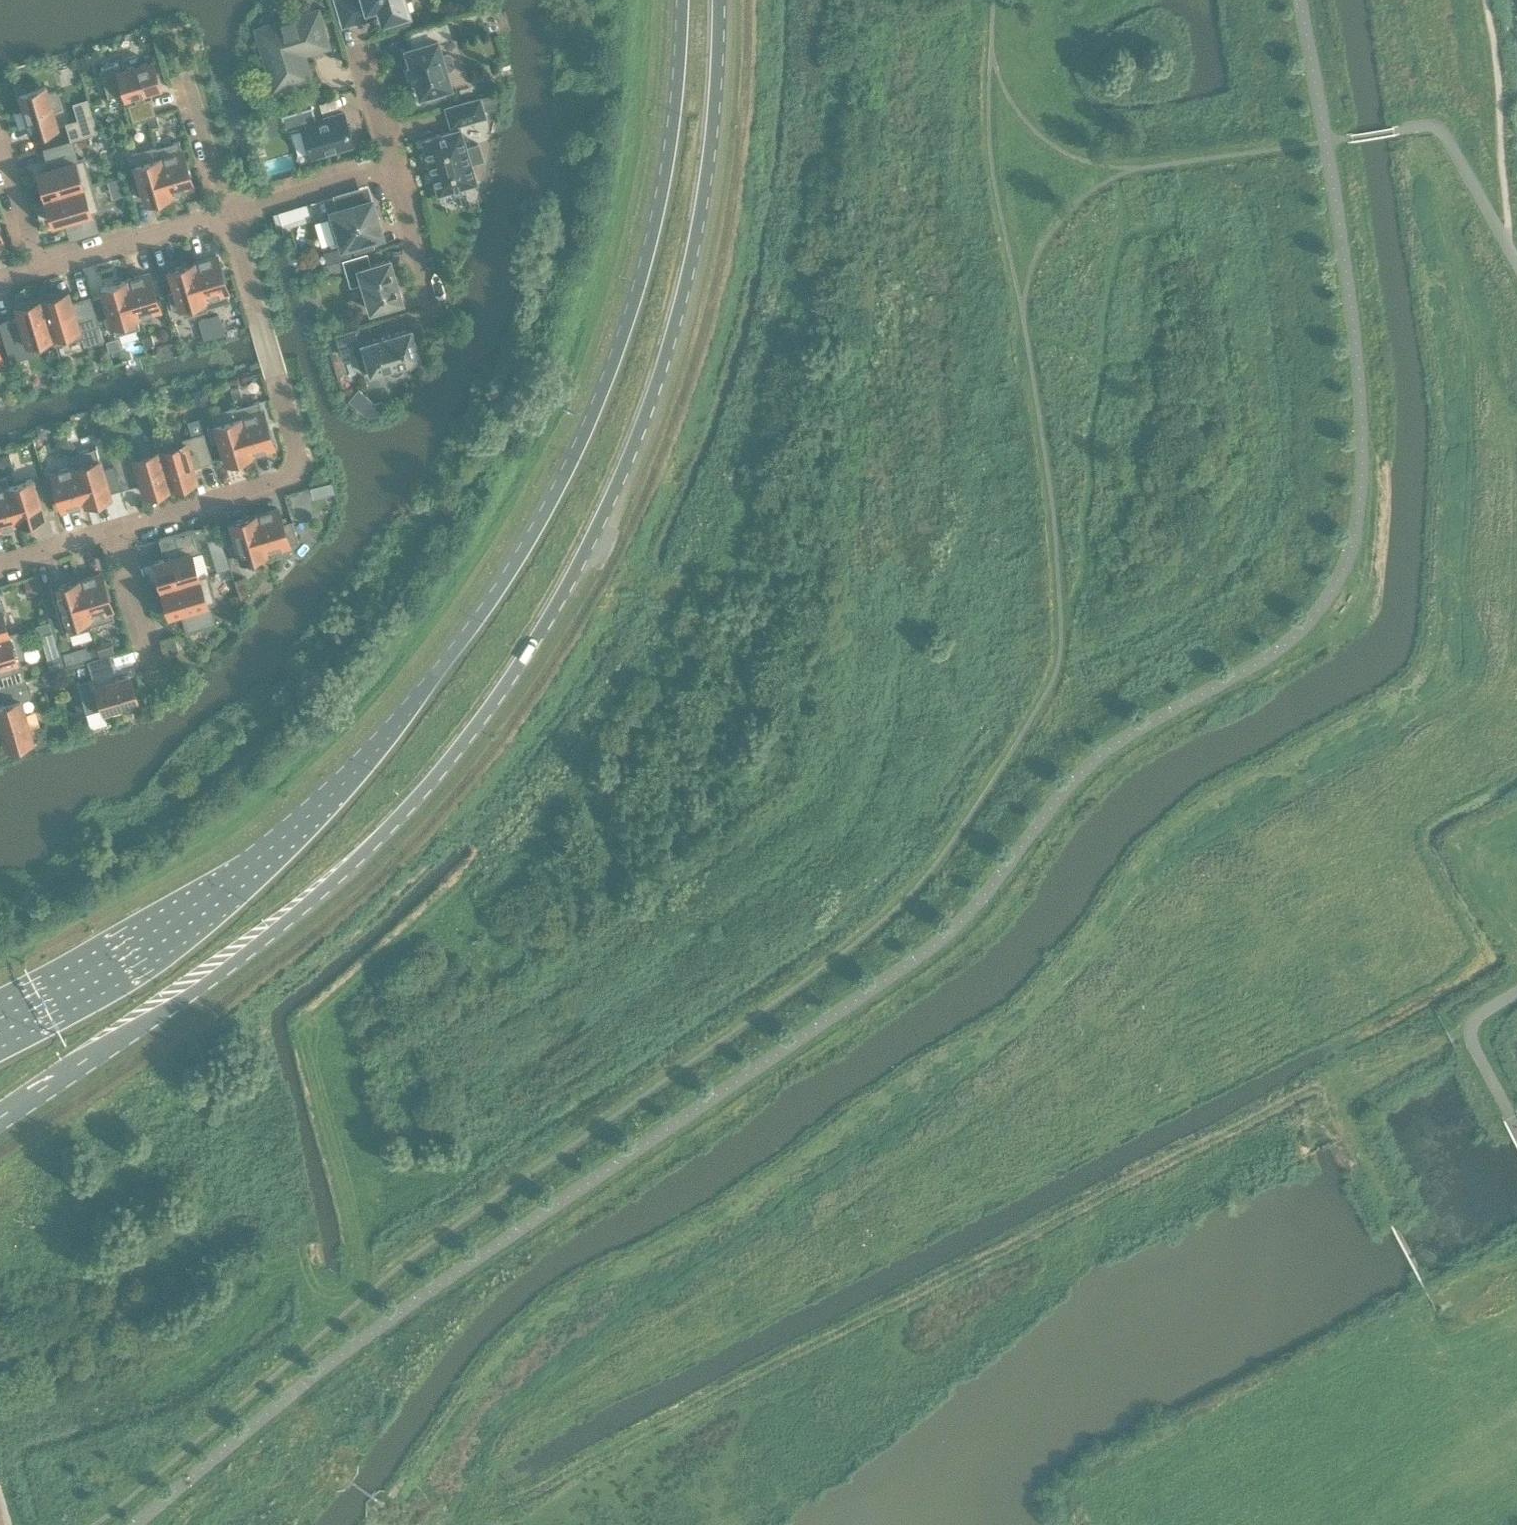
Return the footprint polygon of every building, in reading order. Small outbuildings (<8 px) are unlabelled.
[(344,22),(375,13),(374,11),(380,9),(383,19),(387,18),(388,20),(403,16),(403,13),(407,12),(403,0),(338,0),(344,22)] [(283,21),(258,29),(267,57),(265,61),(267,69),(271,72),(275,85),(308,76),(302,56),(299,55),(302,48),(305,50),(326,44),(316,12),(298,17),(294,15),(286,17),(283,21)] [(407,64),(412,80),(414,79),(419,95),(427,93),(428,97),(445,93),(443,88),(452,86),(447,69),(451,68),(454,65),(450,53),(446,52),(442,54),(438,39),(450,35),(445,18),(409,29),(413,45),(404,47),(409,64),(407,64)] [(151,98),(145,99),(142,91),(159,86),(151,60),(120,69),(118,62),(101,67),(99,67),(108,97),(110,96),(125,92),(126,95),(134,93),(136,102),(128,104),(133,120),(155,113),(151,98)] [(24,111),(16,113),(20,126),(28,123),(31,132),(57,125),(52,108),(60,106),(55,89),(47,91),(45,85),(19,93),(24,111)] [(460,128),(458,124),(486,116),(484,110),(496,106),(498,90),(445,106),(451,126),(452,126),(453,130),(421,139),(438,193),(477,182),(471,163),(483,159),(478,143),(466,147),(460,127),(460,128)] [(301,125),(310,156),(353,143),(344,112),(316,120),(311,106),(282,115),(286,129),(301,125)] [(159,123),(157,114),(147,117),(149,126),(159,123)] [(88,134),(98,131),(95,121),(85,124),(88,134)] [(115,140),(121,160),(125,159),(123,151),(127,145),(125,137),(115,140)] [(50,167),(38,170),(46,196),(91,183),(83,157),(77,159),(71,139),(44,147),(48,161),(50,167)] [(156,147),(155,145),(169,193),(193,186),(179,140),(156,147)] [(155,145),(131,152),(145,200),(169,193),(155,145)] [(92,211),(99,209),(91,183),(46,196),(53,223),(65,219),(67,225),(71,239),(98,231),(92,211)] [(331,210),(333,216),(328,217),(335,241),(340,240),(342,246),(353,243),(355,251),(373,245),(371,238),(382,235),(367,184),(333,194),(337,208),(331,210)] [(389,258),(370,264),(367,252),(323,265),(326,274),(346,268),(351,285),(362,282),(370,309),(402,300),(389,258)] [(230,300),(216,254),(192,261),(207,309),(208,309),(207,307),(230,300)] [(172,307),(180,305),(183,316),(207,309),(192,261),(169,268),(175,289),(167,292),(172,307)] [(159,309),(149,272),(125,279),(135,316),(136,315),(159,309)] [(103,295),(92,299),(97,318),(109,315),(115,334),(140,327),(136,315),(135,316),(125,279),(101,286),(103,295)] [(81,336),(79,329),(99,323),(97,318),(92,299),(91,296),(71,302),(68,290),(41,298),(55,344),(81,336)] [(28,342),(51,335),(54,344),(55,344),(41,298),(15,306),(19,317),(10,320),(18,348),(28,344),(28,342)] [(221,324),(218,315),(209,317),(212,327),(221,324)] [(209,317),(200,320),(202,329),(212,327),(209,317)] [(401,362),(417,358),(419,357),(419,355),(411,329),(410,327),(362,342),(357,327),(335,333),(341,354),(355,350),(362,372),(369,369),(369,370),(370,372),(372,371),(388,367),(389,370),(392,373),(395,373),(399,372),(402,370),(402,366),(401,362)] [(154,343),(151,335),(142,337),(144,346),(154,343)] [(17,384),(26,381),(24,374),(15,377),(17,384)] [(197,399),(212,394),(210,386),(195,391),(197,399)] [(233,397),(242,395),(239,386),(230,389),(233,397)] [(249,453),(273,446),(260,400),(236,407),(249,453)] [(374,402),(364,413),(368,415),(376,414),(377,414),(386,413),(385,411),(383,400),(374,402)] [(236,407),(236,405),(211,412),(215,424),(207,426),(211,442),(219,439),(225,460),(249,453),(236,407)] [(115,430),(113,423),(103,426),(105,433),(115,430)] [(196,477),(193,466),(212,460),(204,433),(183,439),(184,441),(160,448),(170,485),(196,477)] [(66,437),(58,440),(60,448),(69,446),(66,437)] [(105,477),(96,446),(71,454),(74,465),(75,465),(86,501),(110,494),(109,490),(105,477)] [(170,485),(160,448),(135,455),(133,446),(110,453),(117,474),(120,486),(121,487),(140,481),(144,493),(170,485)] [(9,454),(0,457),(3,466),(12,463),(9,454)] [(74,465),(51,472),(62,508),(86,501),(75,465),(74,465)] [(117,474),(105,477),(109,490),(120,486),(117,474)] [(0,477),(0,527),(19,521),(8,485),(9,485),(6,475),(0,477)] [(19,521),(43,514),(32,478),(9,485),(8,485),(19,521)] [(314,496),(324,493),(321,483),(311,486),(314,496)] [(278,507),(254,514),(265,551),(299,541),(292,519),(282,522),(278,507)] [(233,560),(265,551),(254,514),(230,521),(236,542),(229,544),(233,560)] [(166,558),(154,561),(162,588),(198,577),(198,576),(191,553),(201,550),(194,528),(173,534),(176,545),(163,549),(166,558)] [(208,540),(217,571),(231,567),(222,536),(208,540)] [(92,625),(115,618),(101,572),(77,579),(91,625),(92,625)] [(207,573),(198,576),(198,577),(162,588),(170,614),(181,610),(187,630),(215,622),(209,602),(215,600),(207,573)] [(240,598),(249,596),(244,577),(234,579),(240,598)] [(28,581),(31,593),(39,591),(36,579),(28,581)] [(77,579),(53,586),(64,623),(67,632),(67,634),(92,627),(92,625),(91,625),(77,579)] [(8,633),(1,608),(4,607),(1,597),(0,597),(0,635),(8,633)] [(39,635),(41,634),(53,631),(50,621),(35,625),(39,635)] [(8,633),(0,635),(0,674),(22,667),(19,658),(25,656),(18,630),(8,633)] [(174,636),(163,640),(167,655),(178,651),(174,636)] [(115,652),(111,642),(97,646),(100,657),(111,654),(115,652)] [(97,646),(87,649),(90,659),(100,657),(97,646)] [(75,661),(72,650),(63,653),(66,664),(75,661)] [(50,671),(63,667),(60,654),(46,658),(50,671)] [(137,699),(129,674),(112,679),(110,672),(116,670),(111,654),(100,657),(90,659),(88,660),(93,676),(77,681),(86,711),(103,706),(104,709),(137,699)] [(44,683),(53,680),(50,671),(41,674),(44,683)] [(30,696),(25,678),(0,686),(0,696),(1,699),(5,697),(6,702),(0,704),(0,729),(1,728),(6,745),(32,737),(21,698),(30,696)]
